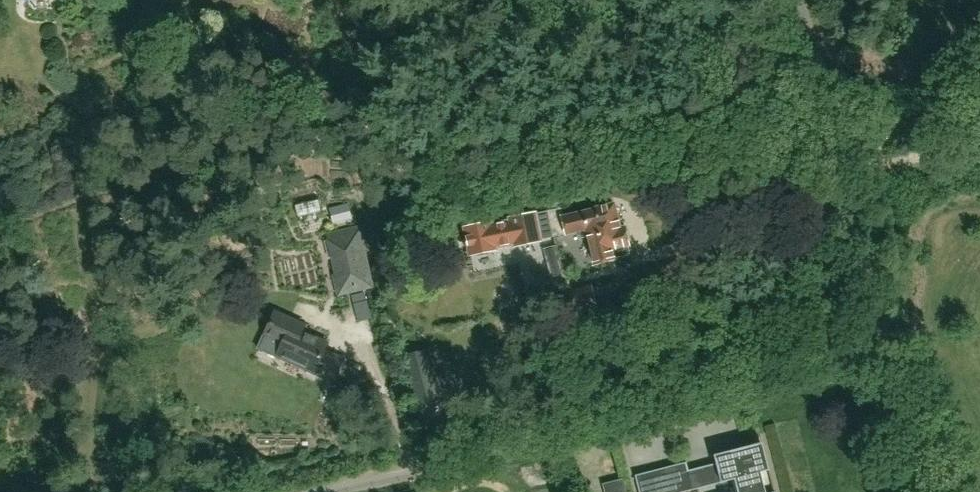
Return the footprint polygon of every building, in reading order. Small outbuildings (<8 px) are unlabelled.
[(348,203),(332,207),(336,223),(352,219),(348,203)] [(563,207),(549,210),(555,236),(580,230),(582,238),(590,236),(596,263),(632,255),(629,241),(631,240),(629,230),(626,231),(625,228),(621,229),(616,204),(596,208),(596,210),(565,217),(563,207)] [(555,236),(549,210),(510,218),(511,221),(493,225),(492,223),(467,229),(472,255),(498,249),(498,247),(517,243),(517,245),(543,239),(555,236)] [(333,257),(341,291),(369,284),(360,250),(333,257)] [(363,292),(350,295),(352,303),(365,300),(363,292)] [(276,312),(259,348),(332,381),(342,358),(323,349),(326,342),(301,331),(304,325),(276,312)] [(428,353),(405,359),(417,405),(440,399),(428,353)] [(636,475),(641,491),(684,491),(693,490),(689,474),(717,467),(721,482),(736,479),(739,491),(776,491),(763,443),(714,456),(717,464),(688,471),(686,463),(636,475)] [(623,479),(604,484),(606,491),(627,491),(623,479)]
